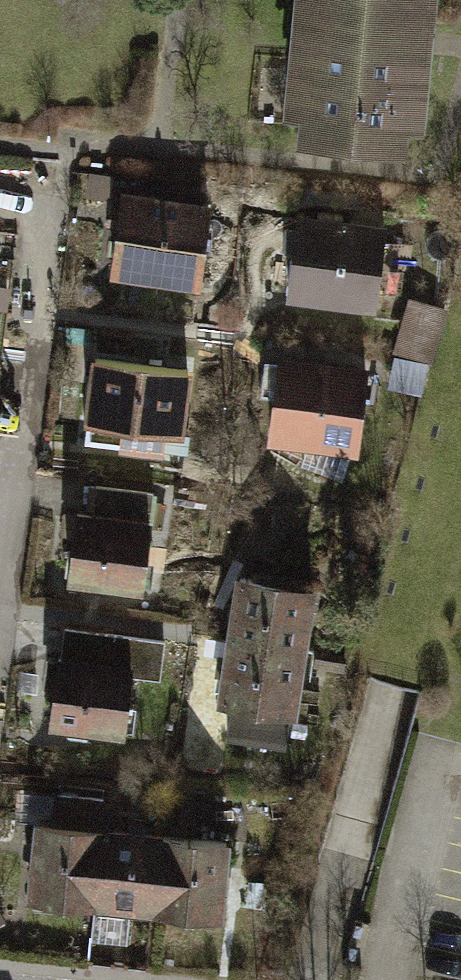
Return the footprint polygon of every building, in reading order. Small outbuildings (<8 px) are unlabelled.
[(315,128),(333,129),(331,158),(431,165),(433,138),(459,140),(460,105),(460,0),(324,0),(315,128)] [(236,197),(135,187),(126,284),(227,294),(236,197)] [(407,223),(306,214),(297,311),(398,320),(407,223)] [(205,453),(214,369),(102,356),(92,441),(205,453)] [(393,368),(292,358),(283,456),(384,465),(393,368)] [(94,490),(95,511),(157,508),(156,488),(94,490)] [(181,522),(94,513),(86,594),(172,604),(181,522)] [(314,589),(240,578),(221,704),(236,707),(231,737),(284,745),(289,715),(294,716),(314,589)] [(162,668),(75,658),(67,740),(153,749),(162,668)] [(230,847),(43,828),(35,904),(222,922),(230,847)]
